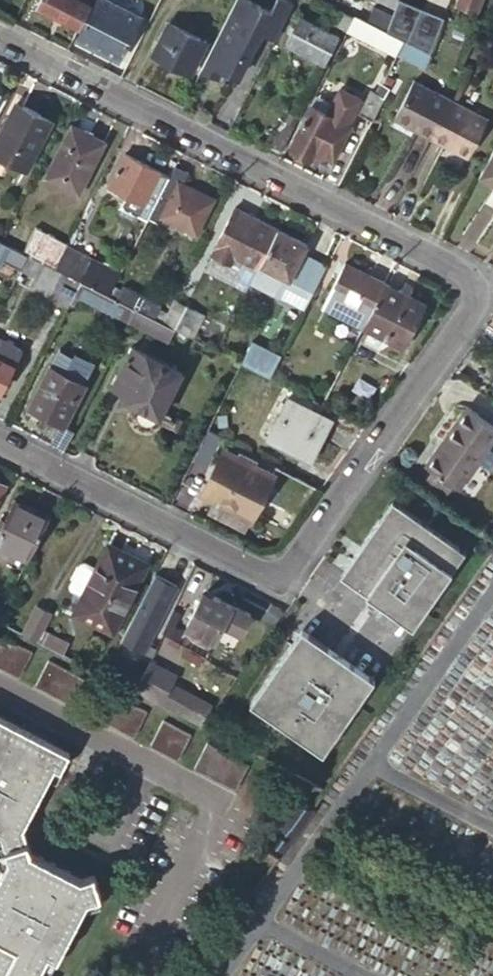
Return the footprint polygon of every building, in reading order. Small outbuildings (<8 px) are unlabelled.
[(81,24),(93,0),(42,0),(40,3),(81,24)] [(112,0),(98,0),(79,39),(119,59),(141,15),(112,0)] [(201,73),(236,89),(260,37),(273,43),(292,2),(289,0),(274,0),(270,9),(249,0),(234,0),(201,73)] [(387,32),(396,10),(376,0),(375,0),(367,21),(387,32)] [(396,10),(399,0),(376,0),(396,10)] [(333,22),(349,29),(354,18),(339,10),(333,22)] [(395,36),(387,32),(367,21),(355,16),(354,18),(349,29),(398,53),(404,41),(395,36)] [(433,55),(441,33),(402,17),(395,36),(404,41),(431,54),(433,55)] [(339,37),(302,18),(288,45),(325,64),(339,37)] [(155,53),(192,72),(207,41),(170,24),(155,53)] [(404,41),(398,53),(424,67),(431,54),(404,41)] [(432,139),(452,100),(416,81),(395,119),(432,139)] [(389,86),(384,83),(378,93),(384,97),(389,86)] [(318,110),(312,107),(292,146),(313,157),(316,150),(334,158),(351,124),(346,122),(359,98),(341,90),(333,105),(323,100),(318,110)] [(360,113),(372,120),(384,97),(378,93),(372,90),(360,113)] [(489,120),(452,100),(432,139),(469,158),(489,120)] [(18,103),(0,140),(0,156),(28,170),(54,121),(18,103)] [(108,137),(76,121),(45,178),(79,195),(108,137)] [(294,127),(284,121),(272,143),(283,148),(294,127)] [(484,170),(492,176),(492,153),(484,170)] [(137,212),(149,218),(160,195),(151,190),(161,172),(126,154),(110,186),(142,202),(137,212)] [(191,170),(177,163),(160,195),(149,218),(157,222),(162,213),(199,233),(215,199),(197,190),(198,187),(186,181),(191,170)] [(483,197),(492,203),(492,181),(483,197)] [(260,263),(277,229),(236,208),(214,252),(232,261),(235,256),(258,268),(260,263)] [(36,227),(24,252),(27,254),(42,262),(56,269),(68,246),(69,243),(36,227)] [(307,244),(277,229),(260,263),(289,278),(307,244)] [(3,242),(0,240),(0,258),(20,268),(27,254),(24,252),(3,242)] [(81,281),(109,295),(114,285),(120,273),(68,246),(56,269),(81,281)] [(35,276),(42,262),(27,254),(20,268),(35,276)] [(75,294),(81,281),(56,269),(42,262),(35,276),(30,285),(69,305),(75,294)] [(323,306),(363,326),(385,283),(347,264),(333,293),(329,292),(323,306)] [(128,321),(134,308),(109,295),(81,281),(75,294),(128,321)] [(385,283),(363,326),(404,346),(425,303),(385,283)] [(109,295),(134,308),(161,322),(162,323),(168,313),(161,309),(163,304),(126,285),(123,291),(114,285),(109,295)] [(197,312),(174,300),(168,313),(162,323),(175,330),(186,335),(197,312)] [(161,322),(134,308),(128,321),(154,334),(161,322)] [(162,323),(161,322),(154,334),(169,342),(175,330),(162,323)] [(21,349),(0,338),(0,390),(21,349)] [(270,377),(280,356),(252,343),(241,363),(270,377)] [(181,371),(132,346),(112,385),(126,393),(124,398),(159,416),(181,371)] [(49,367),(31,401),(47,410),(45,413),(65,424),(85,385),(49,367)] [(331,419),(288,398),(268,438),(311,460),(331,419)] [(47,410),(31,401),(28,406),(45,413),(47,410)] [(433,469),(453,483),(459,485),(492,435),(492,426),(466,408),(427,465),(433,469)] [(222,437),(208,429),(192,460),(206,468),(222,437)] [(239,460),(224,453),(205,492),(250,514),(268,476),(252,466),(255,460),(243,454),(239,460)] [(453,483),(433,469),(426,480),(446,493),(453,483)] [(9,484),(0,480),(0,501),(9,484)] [(49,517),(16,501),(0,532),(0,543),(28,557),(49,517)] [(386,503),(338,585),(416,630),(464,549),(386,503)] [(147,563),(109,544),(98,566),(84,593),(75,610),(112,630),(147,563)] [(84,593),(98,566),(86,560),(82,561),(71,583),(72,587),(84,593)] [(145,656),(178,584),(153,573),(121,645),(145,656)] [(204,594),(199,601),(209,606),(213,599),(204,594)] [(209,606),(199,601),(187,624),(217,639),(226,623),(243,631),(252,614),(215,595),(213,599),(209,606)] [(24,631),(63,652),(69,641),(44,628),(51,613),(37,605),(24,631)] [(247,709),(323,757),(372,679),(297,631),(247,709)] [(0,634),(0,666),(21,677),(34,652),(0,634)] [(91,682),(52,661),(39,686),(78,707),(91,682)] [(172,676),(145,661),(131,688),(137,691),(159,702),(165,689),(172,676)] [(165,689),(159,702),(177,712),(183,699),(165,689)] [(149,713),(108,691),(95,716),(136,738),(149,713)] [(444,727),(418,719),(405,763),(456,778),(459,769),(468,772),(482,724),(468,720),(469,720),(448,714),(444,727)] [(46,743),(7,721),(0,718),(0,834),(5,837),(13,862),(0,888),(0,903),(2,904),(0,908),(0,975),(42,975),(53,956),(62,961),(92,900),(105,896),(100,875),(86,880),(34,852),(26,828),(55,769),(62,772),(71,755),(46,743)] [(192,737),(164,721),(151,746),(179,762),(192,737)] [(249,768),(208,746),(195,770),(236,793),(249,768)]
